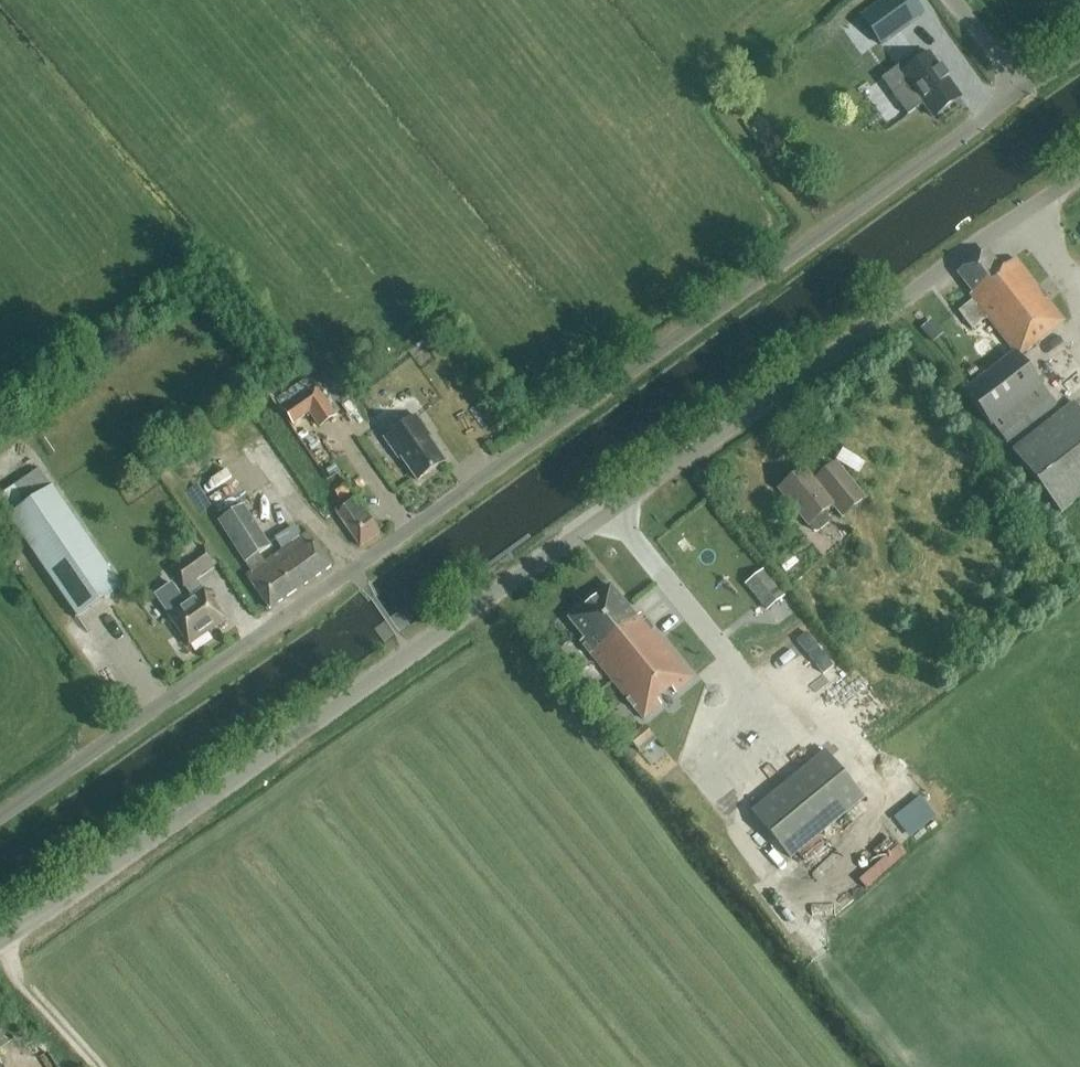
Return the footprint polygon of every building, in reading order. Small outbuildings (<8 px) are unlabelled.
[(860,17),(880,45),(923,15),(912,0),(884,0),(860,17)] [(924,58),(913,43),(891,60),(933,118),(961,98),(929,54),(924,58)] [(1001,271),(987,253),(959,274),(973,293),(969,296),(973,301),(958,312),(971,330),(987,318),(1014,353),(963,393),(990,428),(992,426),(1006,444),(1056,406),(1019,358),(1064,322),(1016,260),(1001,271)] [(931,344),(943,334),(931,320),(920,330),(931,344)] [(336,417),(315,384),(299,393),(294,386),(275,398),(291,425),(309,414),(318,428),(336,417)] [(484,397),(471,406),(490,431),(502,421),(484,397)] [(1073,402),(1011,450),(1061,514),(1079,500),(1079,410),(1073,402)] [(444,462),(427,439),(430,437),(415,417),(384,439),(398,459),(400,458),(416,481),(444,462)] [(804,469),(778,490),(813,533),(818,533),(828,525),(828,519),(824,513),(833,505),(843,496),(853,508),(864,499),(834,463),(813,481),(804,469)] [(9,517),(52,488),(40,470),(0,499),(0,505),(9,517)] [(340,502),(350,495),(343,485),(333,492),(340,502)] [(52,488),(9,517),(77,618),(120,588),(52,488)] [(360,548),(378,535),(356,504),(339,516),(344,524),(360,548)] [(264,563),(259,555),(270,548),(243,506),(217,522),(245,564),(250,572),(245,575),(269,610),(331,568),(307,533),(302,536),(294,524),(275,538),(283,550),(264,563)] [(183,588),(160,605),(167,616),(189,646),(225,621),(203,590),(202,591),(195,580),(216,566),(205,550),(203,548),(200,550),(199,550),(183,562),(171,570),(183,588)] [(120,555),(119,566),(120,567),(121,568),(122,568),(122,569),(123,570),(124,570),(125,570),(126,571),(127,571),(128,571),(129,571),(130,571),(131,571),(132,570),(133,569),(133,568),(134,568),(134,567),(134,566),(134,565),(134,564),(134,563),(134,562),(134,561),(134,560),(133,559),(133,558),(132,558),(132,557),(131,556),(120,555)] [(788,613),(797,609),(778,569),(758,579),(763,589),(738,600),(750,626),(770,616),(780,637),(796,629),(788,613)] [(610,584),(566,619),(583,640),(579,643),(642,722),(662,706),(658,701),(671,690),(675,695),(694,680),(641,614),(637,617),(610,584)] [(651,736),(642,725),(627,738),(636,749),(651,736)] [(792,857),(863,797),(824,750),(752,810),(792,857)] [(909,839),(936,818),(920,797),(893,818),(909,839)]
